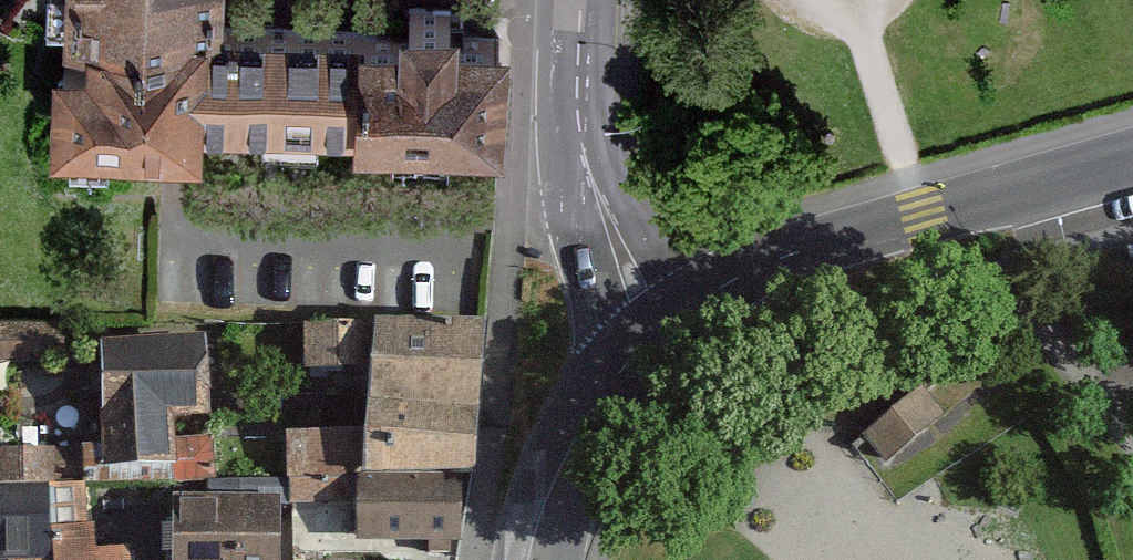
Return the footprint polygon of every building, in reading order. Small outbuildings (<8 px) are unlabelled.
[(213,119),(214,22),(215,0),(67,0),(66,26),(87,26),(87,51),(53,50),(52,134),(213,137),(213,119)] [(353,24),(351,121),(351,130),(504,132),(506,27),(453,26),(453,0),(398,0),(398,25),(353,24)] [(213,119),(351,121),(353,24),(214,22),(213,119)] [(0,322),(0,363),(63,364),(63,323),(0,322)] [(370,378),(371,330),(303,328),(305,377),(370,378)] [(487,333),(371,330),(370,378),(365,428),(480,428),(487,333)] [(205,343),(102,343),(101,443),(47,446),(49,484),(86,485),(212,479),(212,439),(169,439),(169,417),(205,417),(205,343)] [(861,433),(883,459),(938,414),(917,388),(861,433)] [(365,428),(287,428),(286,502),(356,502),(356,472),(364,472),(365,428)] [(476,473),(480,428),(365,428),(364,472),(457,473),(476,473)] [(47,446),(0,448),(0,484),(49,484),(47,446)] [(457,539),(457,473),(364,472),(356,472),(356,502),(355,538),(457,539)] [(49,484),(0,484),(0,559),(52,559),(49,484)] [(49,484),(52,559),(132,559),(132,550),(89,551),(86,485),(49,484)] [(170,497),(170,559),(276,559),(276,497),(170,497)]
